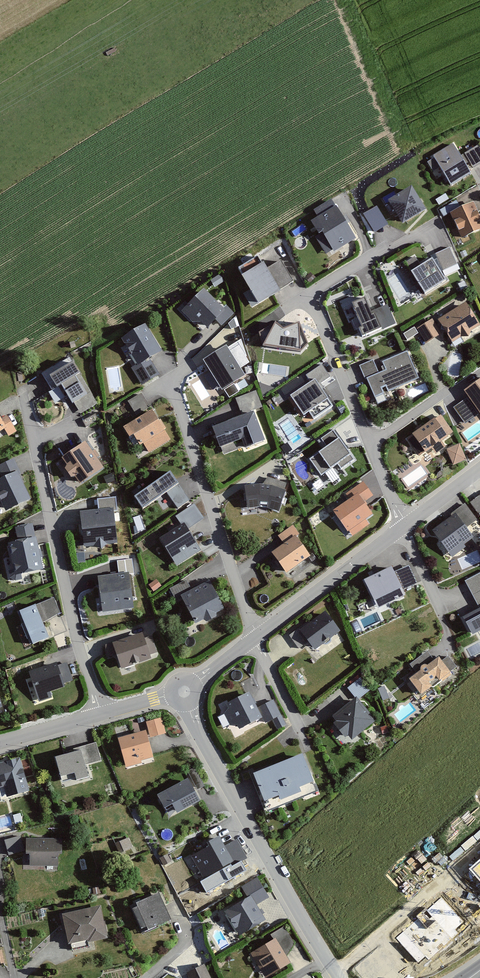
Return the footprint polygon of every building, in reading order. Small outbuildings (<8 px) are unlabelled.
[(431,158),(450,186),(479,166),(479,151),(477,147),(461,158),(452,144),(431,158)] [(408,187),(384,201),(398,225),(422,211),(408,187)] [(447,213),(458,239),(479,230),(479,223),(472,203),(447,213)] [(374,204),(359,213),(371,233),(386,224),(374,204)] [(334,205),(308,219),(327,254),(354,239),(334,205)] [(448,247),(435,253),(442,271),(456,265),(448,247)] [(428,259),(407,272),(420,294),(441,281),(428,259)] [(260,263),(236,277),(252,304),(290,281),(278,260),(263,269),(260,263)] [(204,288),(184,309),(201,326),(211,316),(221,326),(235,311),(225,302),(222,305),(204,288)] [(463,301),(434,318),(449,344),(478,327),(463,301)] [(360,302),(348,306),(360,337),(393,324),(387,308),(365,316),(360,302)] [(431,320),(415,328),(423,344),(439,335),(431,320)] [(283,328),(275,321),(263,345),(301,352),(308,344),(299,321),(283,328)] [(142,322),(115,339),(143,385),(159,376),(148,358),(160,351),(142,322)] [(224,347),(199,362),(216,391),(242,376),(224,347)] [(370,360),(357,365),(372,401),(419,381),(407,351),(379,363),(382,370),(375,372),(370,360)] [(68,353),(40,369),(49,386),(57,381),(77,416),(97,404),(68,353)] [(311,381),(290,394),(303,414),(309,410),(313,417),(333,405),(320,383),(329,377),(321,365),(307,373),(311,381)] [(452,405),(464,422),(477,412),(479,416),(479,376),(460,390),(464,397),(452,405)] [(242,415),(210,428),(217,447),(239,438),(244,449),(264,441),(252,411),(263,406),(255,388),(234,397),(242,415)] [(140,393),(128,400),(134,411),(146,405),(140,393)] [(150,407),(116,427),(129,450),(142,443),(147,452),(169,440),(150,407)] [(440,411),(402,437),(417,459),(430,449),(433,452),(442,446),(440,442),(454,432),(440,411)] [(14,432),(6,416),(0,419),(0,439),(14,432)] [(329,445),(309,459),(320,473),(335,462),(341,470),(355,459),(332,429),(323,436),(329,445)] [(85,438),(53,459),(66,479),(71,476),(76,484),(103,467),(85,438)] [(457,445),(444,450),(450,465),(463,460),(457,445)] [(0,464),(0,477),(0,478),(0,505),(3,512),(29,500),(10,459),(0,464)] [(167,474),(130,499),(139,512),(175,486),(167,474)] [(262,484),(241,486),(242,507),(262,505),(275,510),(286,483),(265,475),(262,484)] [(349,499),(330,512),(344,533),(370,516),(361,503),(370,497),(360,482),(344,493),(349,499)] [(470,502),(478,513),(479,512),(479,495),(470,502)] [(98,508),(77,511),(80,545),(114,541),(110,511),(117,510),(115,496),(96,498),(98,508)] [(464,502),(427,528),(447,555),(469,540),(461,529),(476,518),(464,502)] [(192,504),(176,515),(182,523),(157,541),(175,566),(199,549),(186,531),(203,519),(192,504)] [(16,542),(3,544),(9,578),(41,572),(31,522),(12,525),(16,542)] [(282,543),(267,553),(281,575),(309,557),(295,536),(297,534),(291,525),(277,535),(282,543)] [(113,574),(94,576),(98,611),(129,608),(126,575),(132,574),(131,559),(112,561),(113,574)] [(390,568),(363,580),(375,607),(400,596),(397,589),(414,582),(407,565),(392,572),(390,568)] [(461,617),(470,634),(479,629),(479,574),(465,582),(479,607),(461,617)] [(174,600),(177,598),(189,625),(222,611),(208,579),(190,587),(186,579),(168,587),(174,600)] [(54,597),(19,611),(33,643),(49,637),(43,622),(60,613),(54,597)] [(321,608),(287,633),(296,645),(301,641),(310,652),(339,631),(321,608)] [(140,633),(104,645),(107,654),(114,652),(120,669),(150,659),(149,654),(156,652),(150,634),(141,637),(140,633)] [(435,656),(403,681),(418,699),(449,675),(435,656)] [(64,659),(23,672),(33,703),(47,698),(46,693),(59,689),(57,684),(71,679),(64,659)] [(350,696),(354,701),(371,688),(360,674),(343,687),(350,696)] [(246,693),(220,705),(229,724),(233,723),(235,729),(261,717),(264,723),(277,717),(270,703),(254,711),(246,693)] [(350,696),(324,716),(346,743),(372,723),(354,701),(350,696)] [(159,716),(144,721),(144,729),(147,738),(164,733),(159,716)] [(144,729),(114,738),(122,767),(153,758),(147,738),(144,729)] [(94,743),(49,758),(59,786),(86,776),(82,765),(100,760),(94,743)] [(299,755),(247,774),(259,808),(312,789),(299,755)] [(0,762),(0,787),(1,787),(3,795),(23,790),(15,758),(0,762)] [(185,779),(152,794),(159,808),(165,805),(170,816),(196,804),(185,779)] [(120,850),(132,845),(128,835),(116,840),(120,850)] [(19,836),(3,839),(6,855),(22,852),(19,836)] [(216,836),(186,853),(200,879),(229,863),(231,866),(245,857),(235,840),(223,847),(216,836)] [(58,840),(26,838),(26,853),(29,854),(29,866),(57,867),(58,840)] [(471,871),(479,881),(479,863),(471,871)] [(242,897),(220,910),(235,935),(259,920),(250,905),(266,896),(254,877),(236,888),(242,897)] [(157,891),(128,904),(140,932),(169,919),(157,891)] [(465,922),(443,897),(397,937),(418,962),(465,922)] [(97,905),(56,914),(62,945),(103,936),(97,905)] [(284,926),(246,950),(263,977),(286,963),(281,955),(296,945),(284,926)] [(183,968),(187,977),(210,977),(202,960),(183,968)]
